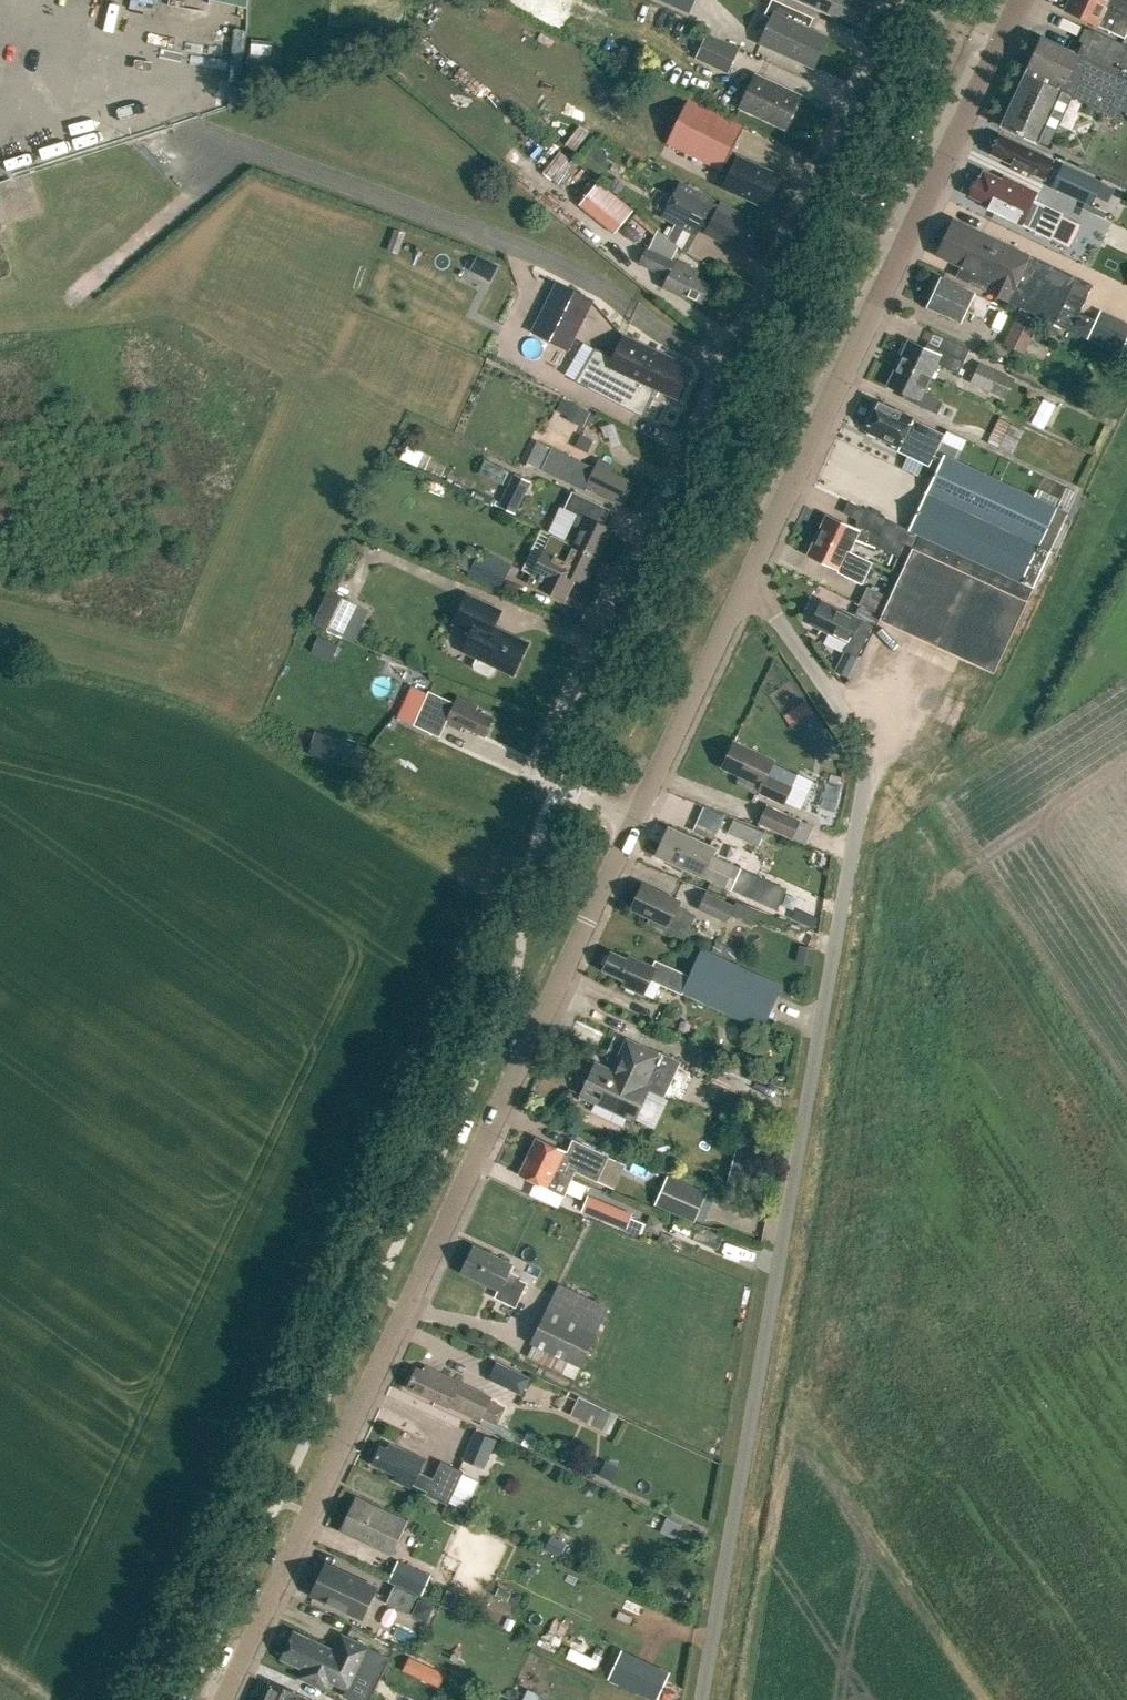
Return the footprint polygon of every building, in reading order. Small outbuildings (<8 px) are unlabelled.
[(826,37),(799,24),(805,13),(777,0),(773,0),(766,15),(774,18),(763,41),(814,64),(826,37)] [(806,1),(805,1),(836,15),(838,12),(855,20),(864,1),(860,0),(804,0),(806,1)] [(1101,0),(1071,0),(1067,8),(1126,36),(1126,12),(1101,0)] [(1126,12),(1126,0),(1101,0),(1126,12)] [(1095,30),(1083,56),(1045,37),(1003,125),(1058,151),(1059,149),(1062,150),(1060,155),(1126,187),(1126,45),(1095,30)] [(695,57),(712,64),(728,72),(732,63),(740,46),(707,31),(695,57)] [(270,74),(273,42),(252,40),(249,72),(270,74)] [(665,78),(688,88),(695,72),(672,63),(665,78)] [(785,126),(800,95),(758,74),(743,106),(785,126)] [(230,86),(228,107),(239,103),(241,87),(230,86)] [(723,169),(746,125),(691,97),(668,142),(723,169)] [(1047,178),(1056,160),(1002,134),(993,153),(1015,163),(1013,168),(1031,176),(1033,172),(1047,178)] [(562,153),(549,171),(568,184),(581,165),(562,153)] [(767,204),(781,175),(739,155),(725,185),(767,204)] [(1092,203),(1103,179),(1065,162),(1054,186),(1092,203)] [(987,169),(983,176),(982,176),(973,194),(994,203),(992,207),(1054,235),(1065,212),(1036,199),(1040,189),(1007,174),(1005,178),(987,169)] [(612,179),(608,187),(619,192),(623,184),(612,179)] [(745,214),(720,201),(718,204),(713,201),(714,199),(680,181),(662,215),(696,233),(702,222),(707,225),(704,231),(739,249),(742,244),(748,247),(757,229),(742,220),(745,214)] [(581,204),(615,232),(633,211),(598,182),(581,204)] [(958,223),(945,251),(944,253),(966,263),(965,267),(997,282),(993,292),(1059,323),(1090,338),(1091,337),(1124,352),(1126,345),(1126,319),(1104,309),(1100,319),(1083,311),(1096,283),(981,229),(976,232),(958,223)] [(676,259),(648,245),(641,261),(669,275),(664,285),(682,294),(683,292),(703,301),(705,297),(708,298),(712,289),(710,287),(712,283),(697,276),(700,270),(677,259),(676,259)] [(498,265),(477,255),(470,270),(490,280),(498,265)] [(998,306),(1000,302),(978,292),(978,291),(945,276),(943,279),(940,280),(929,304),(965,321),(971,309),(987,316),(993,304),(998,306)] [(592,299),(558,282),(533,332),(567,349),(592,299)] [(1019,310),(1011,326),(1032,335),(1039,320),(1019,310)] [(693,365),(625,334),(614,355),(597,347),(590,359),(595,364),(586,383),(643,413),(656,386),(678,396),(693,365)] [(899,361),(931,375),(937,362),(957,372),(962,361),(928,345),(926,349),(908,341),(899,361)] [(1006,396),(1016,377),(1001,369),(982,359),(971,380),(991,389),(1006,396)] [(923,393),(931,375),(899,361),(888,385),(905,393),(903,397),(918,404),(936,412),(941,402),(923,393)] [(946,431),(882,402),(870,428),(907,445),(908,443),(935,455),(941,442),(946,431)] [(574,405),(569,415),(584,422),(589,412),(574,405)] [(1000,419),(988,444),(1011,455),(1023,429),(1000,419)] [(946,431),(941,442),(960,451),(965,440),(946,431)] [(910,530),(919,534),(1028,597),(1079,489),(1066,484),(1068,481),(1011,455),(988,444),(970,436),(960,458),(946,452),(910,530)] [(528,458),(544,466),(554,444),(539,437),(528,458)] [(595,464),(554,444),(544,466),(587,486),(588,484),(624,501),(635,479),(613,468),(615,463),(599,455),(595,464)] [(516,512),(531,480),(515,472),(499,504),(516,512)] [(565,537),(599,553),(612,525),(599,519),(606,503),(574,488),(566,505),(578,510),(566,536),(565,537)] [(858,531),(827,515),(819,530),(851,547),(854,541),(874,551),(876,545),(898,555),(891,569),(901,574),(919,534),(910,530),(908,529),(907,533),(886,524),(888,520),(868,510),(858,531)] [(565,537),(566,536),(554,530),(530,578),(565,595),(576,574),(586,579),(599,553),(565,537)] [(849,551),(851,547),(819,530),(808,554),(840,570),(841,568),(846,570),(844,575),(862,583),(872,562),(849,551)] [(881,616),(995,669),(1028,597),(919,534),(901,574),(881,616)] [(499,589),(512,563),(480,547),(468,573),(499,589)] [(860,602),(882,613),(890,595),(868,585),(860,602)] [(314,622),(323,626),(323,628),(330,632),(340,636),(340,634),(344,636),(358,604),(328,591),(314,622)] [(528,643),(493,627),(501,611),(493,607),(467,595),(454,623),(472,632),(463,650),(478,657),(474,665),(475,669),(489,675),(493,674),(497,666),(513,674),(528,643)] [(857,657),(873,625),(821,599),(809,623),(848,642),(844,650),(857,657)] [(859,606),(855,614),(874,624),(879,616),(859,606)] [(319,636),(312,652),(328,658),(335,643),(319,636)] [(456,702),(429,691),(414,725),(436,735),(443,720),(461,729),(463,725),(485,735),(493,717),(476,709),(478,705),(458,697),(456,702)] [(818,719),(799,732),(805,742),(825,729),(818,719)] [(308,753),(340,764),(347,742),(315,732),(308,753)] [(786,801),(794,783),(769,772),(775,757),(736,740),(724,766),(742,773),(739,779),(741,784),(760,792),(761,790),(786,801)] [(793,835),(799,821),(768,807),(762,820),(793,835)] [(760,900),(769,879),(716,855),(717,845),(670,825),(658,852),(704,873),(703,875),(760,900)] [(685,936),(696,912),(679,904),(682,899),(645,881),(633,904),(652,914),(650,919),(685,936)] [(698,907),(726,921),(731,911),(734,903),(706,890),(698,907)] [(808,914),(804,924),(812,928),(813,928),(818,918),(814,916),(808,914)] [(802,961),(821,961),(822,930),(803,930),(802,961)] [(783,983),(703,948),(691,974),(657,958),(654,964),(631,953),(629,956),(613,949),(605,967),(627,977),(624,982),(646,993),(652,978),(683,992),(684,991),(764,1026),(783,983)] [(629,1117),(658,1054),(627,1040),(612,1071),(595,1063),(581,1094),(629,1117)] [(767,1146),(739,1138),(725,1192),(753,1200),(767,1146)] [(538,1142),(529,1160),(563,1175),(564,1175),(568,1167),(578,1171),(577,1173),(600,1183),(610,1160),(587,1150),(576,1145),(571,1156),(538,1142)] [(561,1184),(564,1175),(529,1160),(521,1178),(568,1199),(572,1189),(561,1184)] [(695,1220),(707,1191),(668,1174),(655,1203),(695,1220)] [(581,1210),(627,1228),(631,1217),(633,1211),(588,1193),(581,1210)] [(645,1223),(631,1217),(627,1228),(625,1231),(640,1237),(645,1223)] [(507,1274),(512,1263),(474,1246),(461,1273),(499,1290),(495,1297),(516,1307),(527,1283),(507,1274)] [(531,1343),(581,1367),(610,1308),(559,1284),(531,1343)] [(487,1377),(510,1387),(517,1371),(494,1361),(487,1377)] [(493,1398),(427,1366),(424,1371),(417,1368),(408,1388),(449,1408),(450,1406),(482,1421),(493,1398)] [(610,1432),(619,1413),(579,1395),(571,1414),(610,1432)] [(484,1467),(497,1439),(475,1429),(463,1458),(484,1467)] [(425,1461),(390,1444),(388,1450),(382,1447),(383,1447),(381,1446),(372,1464),(397,1476),(395,1481),(412,1489),(413,1486),(428,1492),(427,1495),(449,1505),(450,1503),(463,1474),(464,1472),(442,1462),(434,1479),(420,1472),(425,1461)] [(617,1467),(606,1462),(601,1475),(611,1480),(617,1467)] [(463,1474),(450,1503),(466,1510),(479,1482),(463,1474)] [(392,1554),(408,1522),(357,1499),(343,1531),(392,1554)] [(667,1517),(660,1531),(690,1544),(696,1530),(667,1517)] [(551,1537),(545,1548),(560,1555),(565,1543),(551,1537)] [(425,1590),(433,1573),(400,1558),(389,1580),(422,1596),(425,1590)] [(363,1618),(376,1589),(326,1566),(313,1594),(363,1618)] [(408,1615),(417,1597),(395,1586),(386,1604),(408,1615)] [(299,1678),(327,1691),(331,1682),(348,1690),(345,1696),(353,1699),(364,1699),(385,1656),(369,1649),(369,1648),(342,1635),(335,1651),(295,1632),(282,1659),(303,1669),(299,1678)] [(427,1665),(421,1678),(438,1686),(444,1673),(427,1665)] [(304,1697),(271,1682),(262,1699),(302,1699),(304,1697)]
